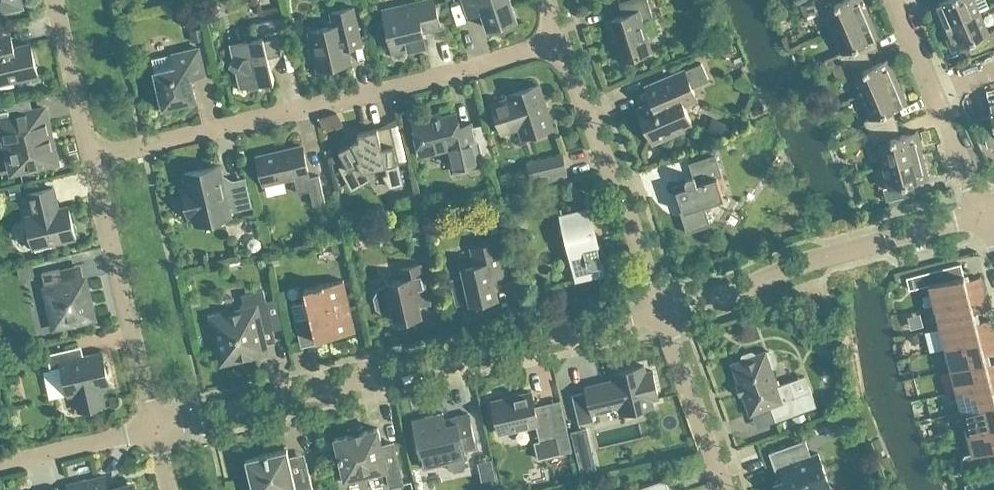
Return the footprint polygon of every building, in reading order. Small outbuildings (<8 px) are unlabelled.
[(20,0),(0,0),(0,10),(21,5),(20,0)] [(434,0),(421,0),(383,9),(386,22),(379,24),(377,29),(379,37),(384,40),(390,39),(393,52),(426,44),(423,30),(440,26),(434,0)] [(511,0),(463,0),(466,10),(481,5),(488,27),(516,17),(511,0)] [(641,18),(653,15),(648,0),(624,0),(619,2),(623,14),(607,19),(620,60),(651,50),(641,18)] [(864,0),(809,0),(805,2),(810,13),(823,8),(832,29),(869,14),(864,0)] [(979,10),(975,0),(939,0),(932,3),(942,26),(979,10)] [(805,2),(800,4),(805,15),(810,13),(805,2)] [(352,61),(348,47),(362,44),(354,6),(330,12),(333,24),(308,30),(311,41),(307,42),(310,55),(314,54),(317,69),(352,61)] [(979,10),(942,26),(952,48),(971,40),(976,51),(993,43),(993,29),(989,31),(979,10)] [(879,36),(869,14),(832,29),(841,51),(825,58),(829,69),(833,68),(841,65),(864,55),(860,44),(879,36)] [(233,59),(229,66),(236,71),(240,87),(257,84),(261,87),(264,82),(274,79),(268,55),(282,52),(274,18),(256,22),(246,39),(230,43),(233,59)] [(37,74),(30,43),(14,47),(11,33),(0,35),(0,89),(15,85),(13,80),(37,74)] [(199,47),(152,57),(163,105),(196,98),(190,76),(205,72),(199,47)] [(898,80),(888,57),(869,65),(864,55),(841,65),(833,68),(838,79),(851,74),(860,96),(898,80)] [(697,98),(692,86),(710,79),(702,62),(646,86),(652,101),(638,108),(643,120),(647,121),(655,140),(693,124),(684,103),(697,98)] [(888,111),(907,102),(898,80),(860,96),(870,117),(864,120),(869,131),(893,122),(888,111)] [(553,127),(539,84),(489,100),(501,134),(520,128),(523,137),(553,127)] [(987,98),(992,118),(981,121),(988,146),(993,144),(993,96),(987,98)] [(45,107),(10,115),(9,109),(0,111),(0,138),(10,136),(14,152),(9,153),(7,156),(10,169),(13,171),(18,170),(18,171),(57,162),(45,107)] [(346,124),(366,118),(364,110),(344,116),(346,124)] [(481,166),(477,149),(472,126),(460,128),(456,113),(431,118),(431,115),(413,119),(421,154),(446,148),(451,173),(481,166)] [(720,120),(712,137),(721,140),(728,124),(720,120)] [(923,154),(917,130),(897,135),(893,122),(869,131),(872,142),(878,141),(883,164),(923,154)] [(403,184),(390,126),(378,128),(378,127),(358,132),(359,138),(339,149),(346,162),(339,166),(351,189),(376,177),(373,167),(386,164),(388,173),(383,175),(389,187),(403,184)] [(309,173),(302,145),(257,155),(263,183),(294,176),(298,192),(310,189),(314,204),(325,201),(319,174),(308,177),(308,173),(309,173)] [(566,169),(563,153),(528,162),(532,178),(566,169)] [(724,198),(717,177),(722,175),(715,153),(689,162),(693,174),(692,174),(690,174),(689,174),(688,175),(687,175),(687,176),(686,177),(686,178),(685,180),(686,181),(672,185),(687,232),(711,224),(705,204),(724,198)] [(929,177),(923,154),(883,164),(889,186),(884,188),(887,200),(912,194),(909,183),(929,177)] [(246,176),(234,179),(220,172),(218,164),(185,172),(188,188),(183,189),(189,215),(195,214),(197,223),(203,222),(204,226),(225,221),(224,216),(230,215),(229,211),(253,206),(246,176)] [(23,195),(20,185),(9,188),(11,198),(23,195)] [(71,220),(67,206),(58,208),(54,187),(28,193),(33,214),(27,215),(34,246),(35,250),(52,246),(51,243),(75,237),(74,235),(76,233),(76,232),(77,231),(77,230),(77,229),(77,227),(77,226),(76,224),(75,222),(74,222),(73,221),(71,220)] [(499,201),(490,204),(494,217),(503,214),(499,201)] [(598,243),(589,209),(597,207),(596,205),(562,214),(577,277),(612,269),(617,281),(618,280),(600,242),(598,243)] [(422,218),(410,220),(413,232),(425,229),(422,218)] [(345,239),(330,242),(333,254),(347,251),(345,239)] [(497,296),(494,282),(507,278),(498,240),(471,247),(475,263),(463,266),(465,278),(452,281),(457,303),(471,299),(471,302),(497,296)] [(431,303),(427,285),(421,262),(399,267),(402,278),(387,281),(387,285),(380,286),(374,296),(377,308),(387,313),(394,312),(396,320),(421,314),(419,306),(431,303)] [(32,263),(17,266),(20,277),(35,274),(32,263)] [(94,317),(84,278),(63,283),(59,268),(42,272),(55,326),(94,317)] [(930,283),(935,305),(984,292),(980,276),(966,280),(964,274),(930,283)] [(355,330),(343,279),(324,284),(323,282),(317,284),(317,285),(304,288),(307,300),(292,303),(299,336),(315,332),(316,339),(355,330)] [(266,350),(261,331),(273,328),(266,300),(263,289),(242,294),(244,301),(238,311),(223,314),(222,311),(208,314),(211,328),(215,328),(223,360),(266,350)] [(935,305),(941,326),(975,317),(974,312),(989,309),(984,292),(935,305)] [(284,326),(278,298),(266,300),(273,328),(284,326)] [(817,311),(814,305),(805,309),(808,315),(817,311)] [(946,347),(993,335),(993,330),(991,318),(976,322),(975,317),(941,326),(946,347)] [(835,324),(822,329),(825,336),(832,339),(840,336),(835,324)] [(951,368),(986,359),(985,354),(993,352),(993,335),(946,347),(951,368)] [(109,384),(102,352),(76,358),(74,347),(47,353),(51,368),(62,366),(68,393),(76,391),(80,409),(104,404),(99,386),(109,384)] [(778,385),(771,367),(776,366),(778,361),(774,351),(770,349),(756,354),(756,352),(752,350),(742,353),(740,357),(741,360),(732,363),(751,414),(771,406),(776,419),(816,405),(805,375),(778,385)] [(957,389),(993,379),(993,362),(987,364),(986,359),(951,368),(957,389)] [(654,405),(652,398),(659,397),(652,369),(646,371),(644,364),(611,372),(613,379),(585,385),(586,390),(573,394),(579,423),(593,419),(592,413),(619,406),(621,413),(654,405)] [(962,410),(993,401),(993,379),(957,389),(962,410)] [(561,452),(557,436),(550,409),(536,412),(531,391),(492,400),(500,432),(536,424),(540,440),(534,441),(538,458),(561,452)] [(967,431),(993,424),(993,401),(962,410),(967,431)] [(445,418),(443,412),(413,419),(424,467),(448,461),(449,465),(454,470),(465,468),(467,461),(464,449),(477,447),(469,412),(445,418)] [(967,431),(973,451),(965,453),(961,460),(962,468),(985,462),(982,450),(993,447),(993,424),(967,431)] [(395,441),(382,444),(378,427),(364,430),(362,425),(348,428),(349,434),(335,437),(345,479),(359,476),(359,477),(375,474),(375,472),(386,470),(390,487),(405,483),(395,441)] [(819,453),(811,456),(805,439),(770,452),(780,479),(775,480),(778,489),(824,489),(832,487),(819,453)] [(310,475),(294,478),(287,448),(246,458),(253,489),(313,489),(310,475)] [(992,472),(993,476),(970,485),(972,489),(993,489),(993,471),(992,472)] [(495,472),(482,475),(484,487),(497,485),(495,472)] [(103,476),(68,484),(69,488),(62,489),(107,489),(103,476)] [(665,478),(631,489),(670,489),(665,478)]
